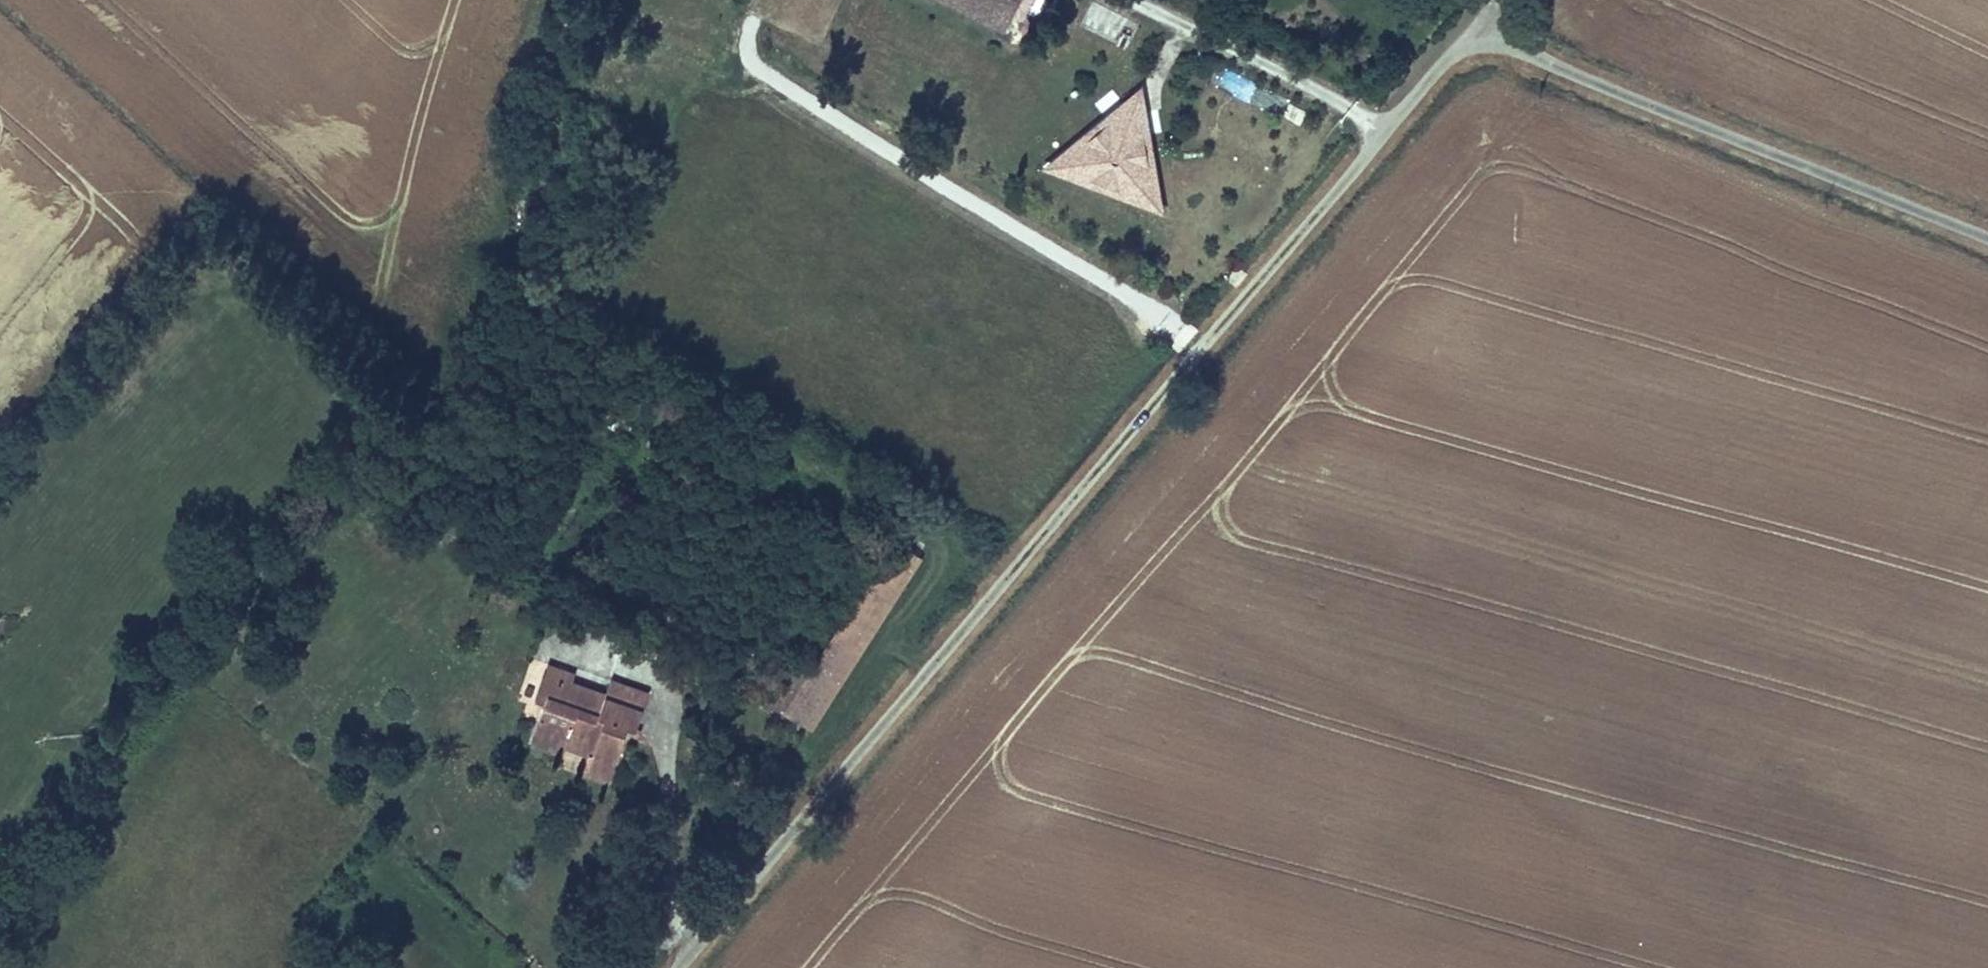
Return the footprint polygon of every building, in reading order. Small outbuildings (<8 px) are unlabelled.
[(1010,0),(937,0),(995,30),(1005,10),(1010,0)] [(1017,17),(1026,0),(1010,0),(1005,10),(1017,17)] [(1131,194),(1159,169),(1143,79),(1067,142),(1075,172),(1131,194)] [(1044,161),(1075,172),(1067,142),(1044,161)] [(1131,194),(1165,207),(1159,169),(1131,194)] [(582,768),(610,778),(630,721),(638,724),(650,689),(611,675),(607,687),(601,705),(567,693),(573,675),(576,667),(548,657),(534,696),(546,700),(532,739),(563,750),(566,742),(589,750),(582,768)] [(567,693),(601,705),(607,687),(573,675),(567,693)] [(524,696),(518,711),(538,719),(544,704),(524,696)]
